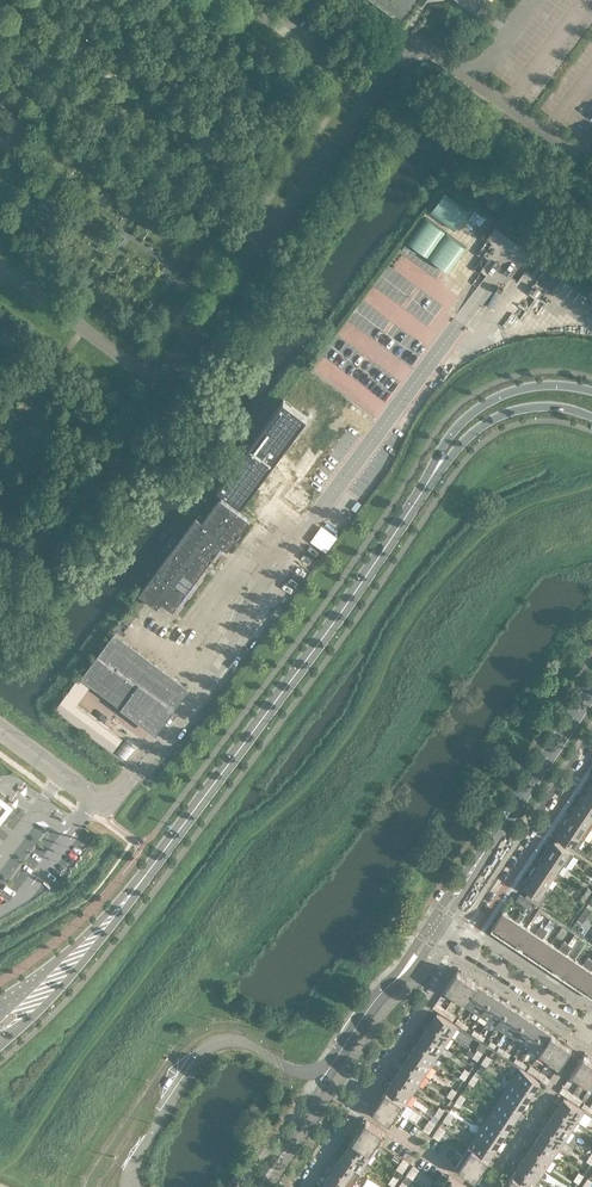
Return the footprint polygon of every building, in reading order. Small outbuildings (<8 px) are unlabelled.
[(402,18),(416,0),(378,0),(402,18)] [(345,16),(336,9),(331,15),(340,22),(345,16)] [(445,192),(430,213),(454,231),(469,210),(445,192)] [(425,217),(407,242),(428,257),(446,232),(425,217)] [(446,232),(428,257),(449,272),(466,247),(446,232)] [(232,469),(218,487),(241,505),(255,486),(278,457),(278,456),(307,417),(284,400),(232,469)] [(300,483),(293,496),(305,503),(312,490),(300,483)] [(173,610),(221,545),(227,549),(249,520),(220,497),(202,521),(196,517),(179,539),(139,594),(157,607),(161,601),(173,610)] [(253,528),(260,533),(254,541),(271,553),(280,541),(275,537),(271,543),(264,538),(274,524),(262,516),(253,528)] [(323,523),(311,540),(327,551),(339,535),(323,523)] [(129,624),(144,605),(136,599),(121,618),(129,624)] [(100,689),(132,646),(115,634),(84,676),(100,689)] [(149,725),(180,683),(164,670),(148,691),(132,679),(116,700),(149,725)] [(117,750),(127,757),(136,745),(126,738),(117,750)] [(586,794),(583,798),(582,797),(578,803),(591,813),(591,797),(586,794)] [(6,810),(9,806),(0,799),(0,817),(6,810)] [(578,803),(574,809),(575,810),(572,815),(591,828),(591,826),(591,813),(578,803)] [(591,828),(572,815),(569,820),(567,819),(563,825),(584,839),(591,828)] [(584,839),(563,825),(559,831),(561,832),(558,837),(577,850),(584,839)] [(574,854),(563,846),(555,841),(552,845),(550,843),(545,851),(562,863),(566,866),(574,854)] [(557,870),(562,863),(545,851),(539,859),(542,861),(539,864),(559,877),(561,873),(557,870)] [(559,877),(539,864),(537,867),(535,866),(530,874),(547,885),(552,878),(556,881),(559,877)] [(542,893),(547,885),(530,874),(524,882),(527,883),(524,887),(529,890),(543,900),(546,896),(542,893)] [(591,890),(588,887),(584,893),(588,896),(591,890)] [(543,900),(529,890),(525,896),(533,902),(539,906),(543,900)] [(533,902),(525,896),(520,893),(516,899),(529,908),(533,902)] [(584,903),(588,896),(584,893),(580,900),(584,903)] [(587,915),(591,909),(586,905),(582,912),(587,915)] [(503,937),(515,919),(503,911),(491,929),(503,937)] [(519,922),(524,914),(520,912),(515,919),(519,922)] [(583,922),(587,915),(582,912),(578,918),(583,922)] [(527,927),(519,922),(515,919),(503,937),(513,943),(512,944),(515,946),(527,927)] [(539,935),(544,928),(540,925),(535,933),(539,935)] [(539,935),(535,933),(527,927),(515,946),(517,947),(517,946),(527,953),(539,935)] [(543,938),(547,930),(544,928),(539,935),(543,938)] [(551,943),(543,938),(539,935),(527,953),(537,959),(536,960),(538,962),(551,943)] [(563,951),(568,944),(564,941),(559,949),(563,951)] [(563,951),(559,949),(551,943),(538,962),(541,963),(541,962),(551,969),(563,951)] [(567,954),(572,946),(568,944),(563,951),(567,954)] [(575,959),(567,954),(563,951),(551,969),(561,975),(560,976),(562,978),(575,959)] [(587,967),(591,960),(588,957),(583,965),(587,967)] [(587,967),(583,965),(575,959),(562,978),(565,979),(565,978),(575,985),(587,967)] [(590,969),(587,967),(575,985),(585,991),(584,992),(586,994),(591,985),(591,971),(590,969)] [(463,1004),(477,983),(457,970),(444,990),(463,1004)] [(472,1009),(485,989),(477,983),(463,1004),(472,1009)] [(480,1015),(494,994),(485,989),(472,1009),(480,1015)] [(488,1020),(502,1000),(494,994),(480,1015),(488,1020)] [(497,1026),(510,1005),(502,1000),(488,1020),(497,1026)] [(505,1031),(519,1011),(510,1005),(497,1026),(505,1031)] [(513,1037),(527,1016),(519,1011),(505,1031),(513,1037)] [(457,1026),(437,1013),(430,1023),(451,1037),(457,1026)] [(522,1043),(535,1022),(527,1016),(513,1037),(522,1043)] [(530,1048),(544,1028),(535,1022),(522,1043),(530,1048)] [(451,1037),(430,1023),(424,1033),(444,1046),(451,1037)] [(538,1054),(552,1033),(544,1028),(530,1048),(538,1054)] [(444,1046),(424,1033),(418,1042),(438,1056),(444,1046)] [(558,1067),(572,1046),(552,1033),(538,1054),(558,1067)] [(438,1056),(418,1042),(411,1052),(432,1065),(438,1056)] [(432,1065),(411,1052),(405,1061),(425,1075),(432,1065)] [(591,1085),(591,1060),(584,1055),(570,1075),(590,1088),(591,1085)] [(425,1075),(405,1061),(398,1071),(419,1084),(425,1075)] [(540,1082),(520,1068),(513,1078),(533,1092),(540,1082)] [(419,1084),(398,1071),(392,1080),(412,1094),(419,1084)] [(533,1092),(513,1078),(507,1088),(527,1101),(533,1092)] [(412,1094),(392,1080),(386,1089),(406,1103),(412,1094)] [(527,1101),(507,1088),(500,1097),(521,1111),(527,1101)] [(393,1123),(406,1103),(386,1089),(373,1110),(393,1123)] [(521,1111),(500,1097),(494,1107),(514,1120),(521,1111)] [(584,1111),(564,1098),(557,1108),(578,1121),(584,1111)] [(514,1120),(494,1107),(488,1117),(508,1130),(514,1120)] [(578,1121),(557,1108),(551,1117),(571,1131),(578,1121)] [(508,1130),(488,1117),(481,1126),(501,1140),(508,1130)] [(571,1131),(551,1117),(545,1127),(565,1140),(571,1131)] [(373,1153),(386,1133),(366,1119),(353,1139),(373,1153)] [(501,1140),(481,1126),(475,1136),(495,1149),(501,1140)] [(565,1140),(545,1127),(538,1136),(558,1150),(565,1140)] [(495,1149),(475,1136),(469,1145),(489,1158),(495,1149)] [(558,1150),(538,1136),(532,1146),(552,1159),(558,1150)] [(373,1153),(353,1139),(347,1148),(367,1162),(373,1153)] [(476,1178),(489,1158),(469,1145),(455,1165),(476,1178)] [(552,1159),(532,1146),(525,1155),(546,1169),(552,1159)] [(367,1162),(347,1148),(340,1158),(361,1172),(367,1162)] [(546,1169),(525,1155),(519,1165),(539,1178),(546,1169)] [(361,1172),(340,1158),(334,1168),(354,1181),(361,1172)] [(519,1165),(513,1174),(532,1186),(534,1186),(539,1178),(519,1165)] [(334,1168),(327,1177),(342,1186),(350,1186),(354,1181),(334,1168)] [(513,1174),(504,1186),(532,1186),(513,1174)] [(426,1175),(421,1181),(428,1186),(432,1179),(426,1175)] [(449,1175),(441,1186),(467,1186),(449,1175)] [(327,1177),(321,1186),(342,1186),(327,1177)]
